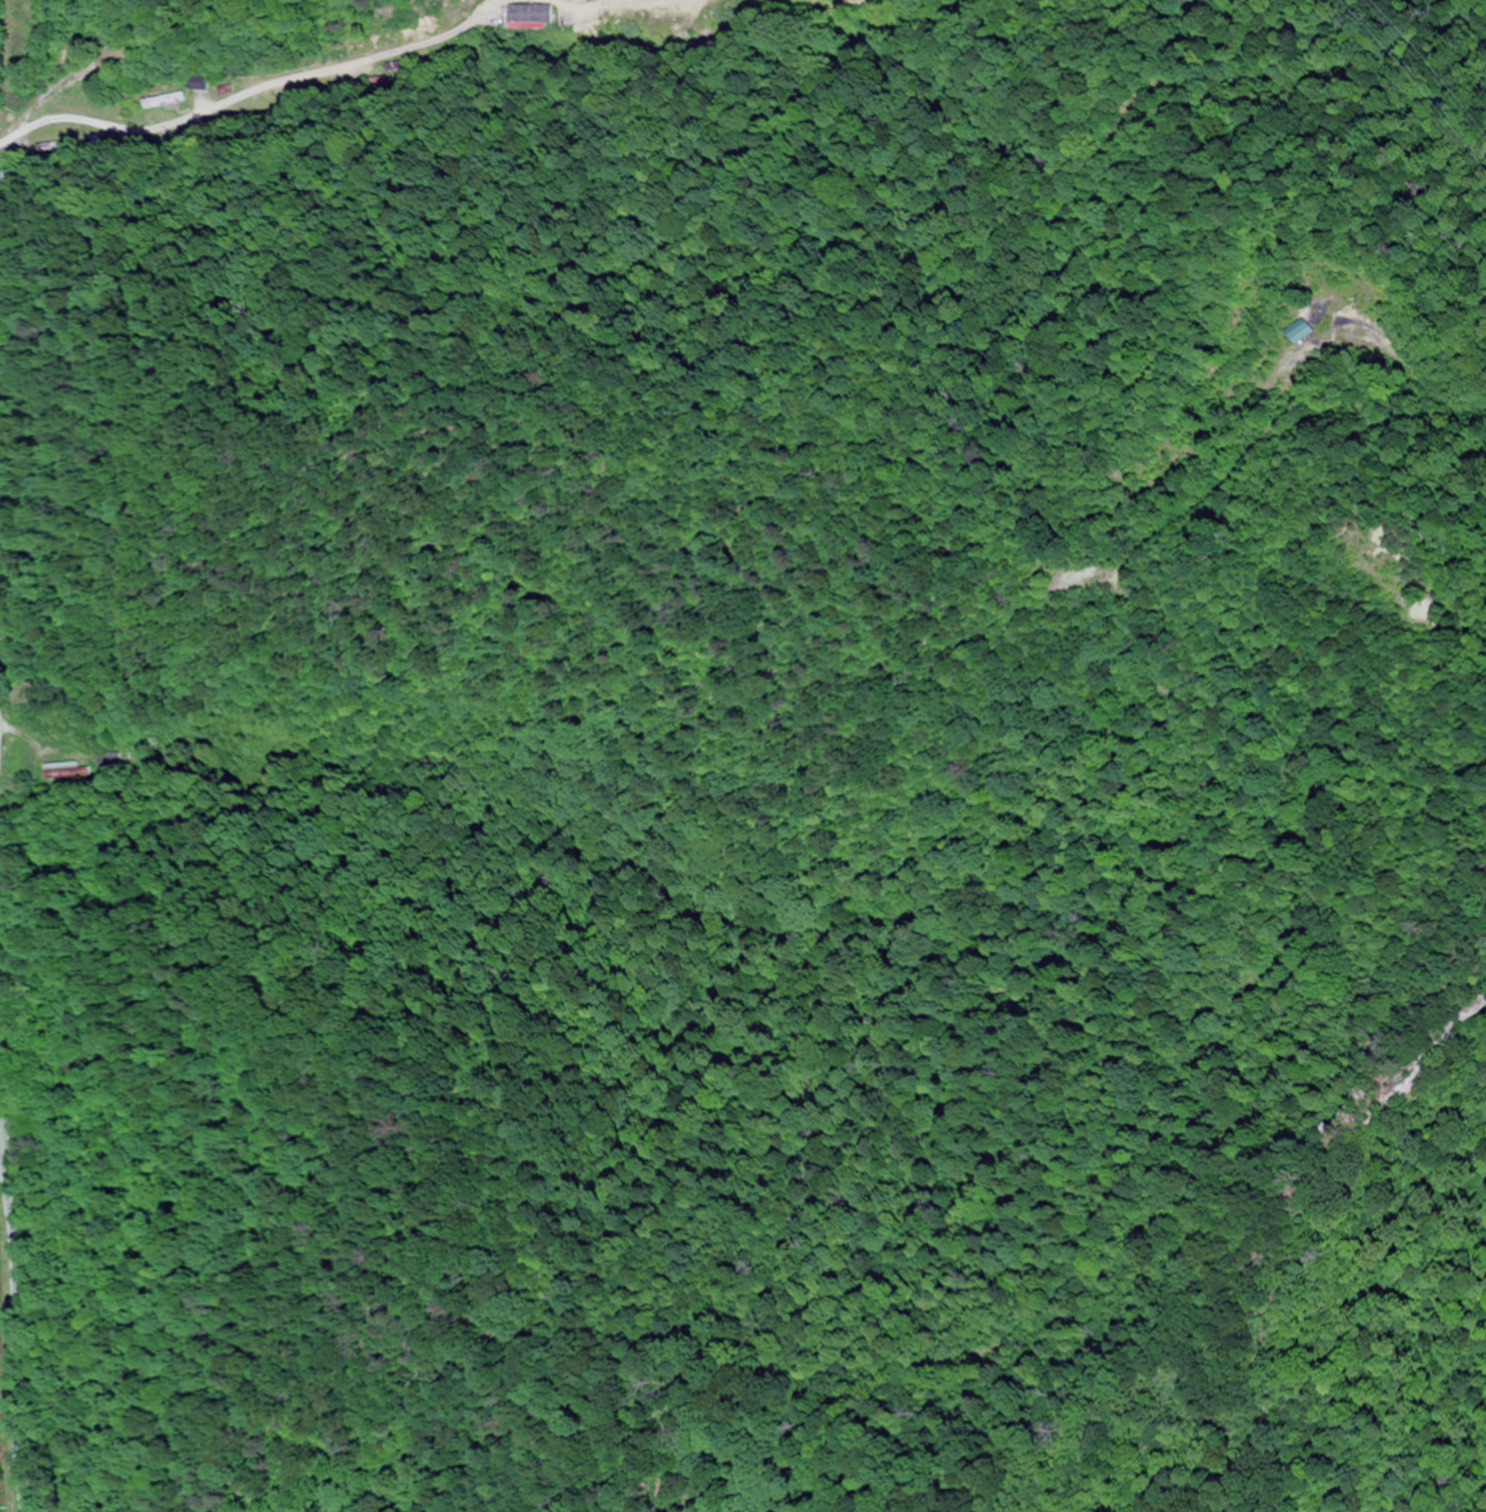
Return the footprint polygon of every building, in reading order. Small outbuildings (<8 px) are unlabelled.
[(559,6),(515,6),(515,24),(559,24),(559,6)] [(190,90),(207,90),(207,78),(190,78),(190,90)] [(139,101),(139,107),(184,105),(183,94),(158,95),(158,92),(146,92),(146,101),(139,101)] [(1304,344),(1320,330),(1310,318),(1294,332),(1304,344)] [(81,764),(44,766),(45,780),(82,777),(81,764)]
